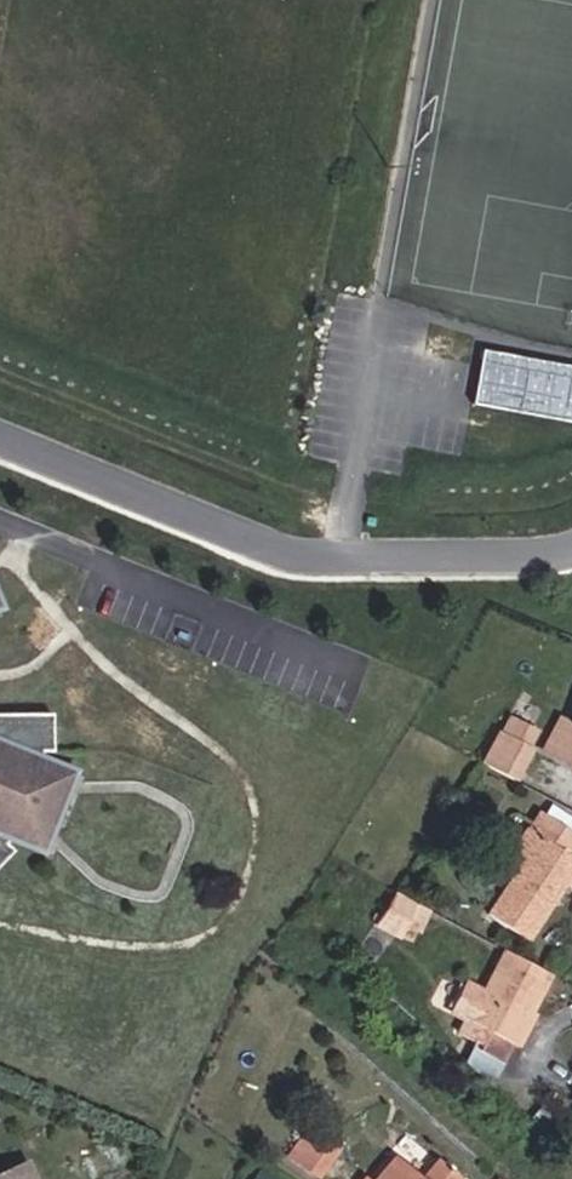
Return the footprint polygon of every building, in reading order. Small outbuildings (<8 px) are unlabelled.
[(479,350),(469,405),(571,424),(571,367),(479,350)] [(25,845),(56,767),(20,752),(50,752),(49,714),(0,714),(0,835),(25,845)] [(557,719),(541,750),(571,767),(571,727),(557,719)] [(513,781),(530,751),(495,732),(478,763),(513,781)] [(38,851),(70,772),(56,767),(25,845),(38,851)] [(566,856),(571,846),(571,820),(548,805),(541,815),(535,811),(495,872),(507,880),(484,914),(524,941),(546,907),(542,904),(558,880),(563,883),(571,890),(571,861),(566,856)] [(9,851),(0,842),(0,861),(9,851)] [(546,907),(563,883),(558,880),(542,904),(546,907)] [(395,938),(411,904),(391,893),(372,926),(395,938)] [(528,1012),(547,975),(500,950),(478,992),(462,984),(448,1012),(461,1019),(455,1032),(473,1041),(462,1063),(487,1085),(508,1043),(525,1011),(528,1012)] [(515,1046),(531,1014),(528,1012),(525,1011),(508,1043),(515,1046)] [(333,1152),(305,1131),(287,1155),(316,1176),(333,1152)] [(393,1159),(375,1178),(415,1178),(393,1159)] [(436,1159),(418,1178),(459,1178),(436,1159)] [(23,1163),(0,1173),(0,1178),(30,1178),(23,1163)]
